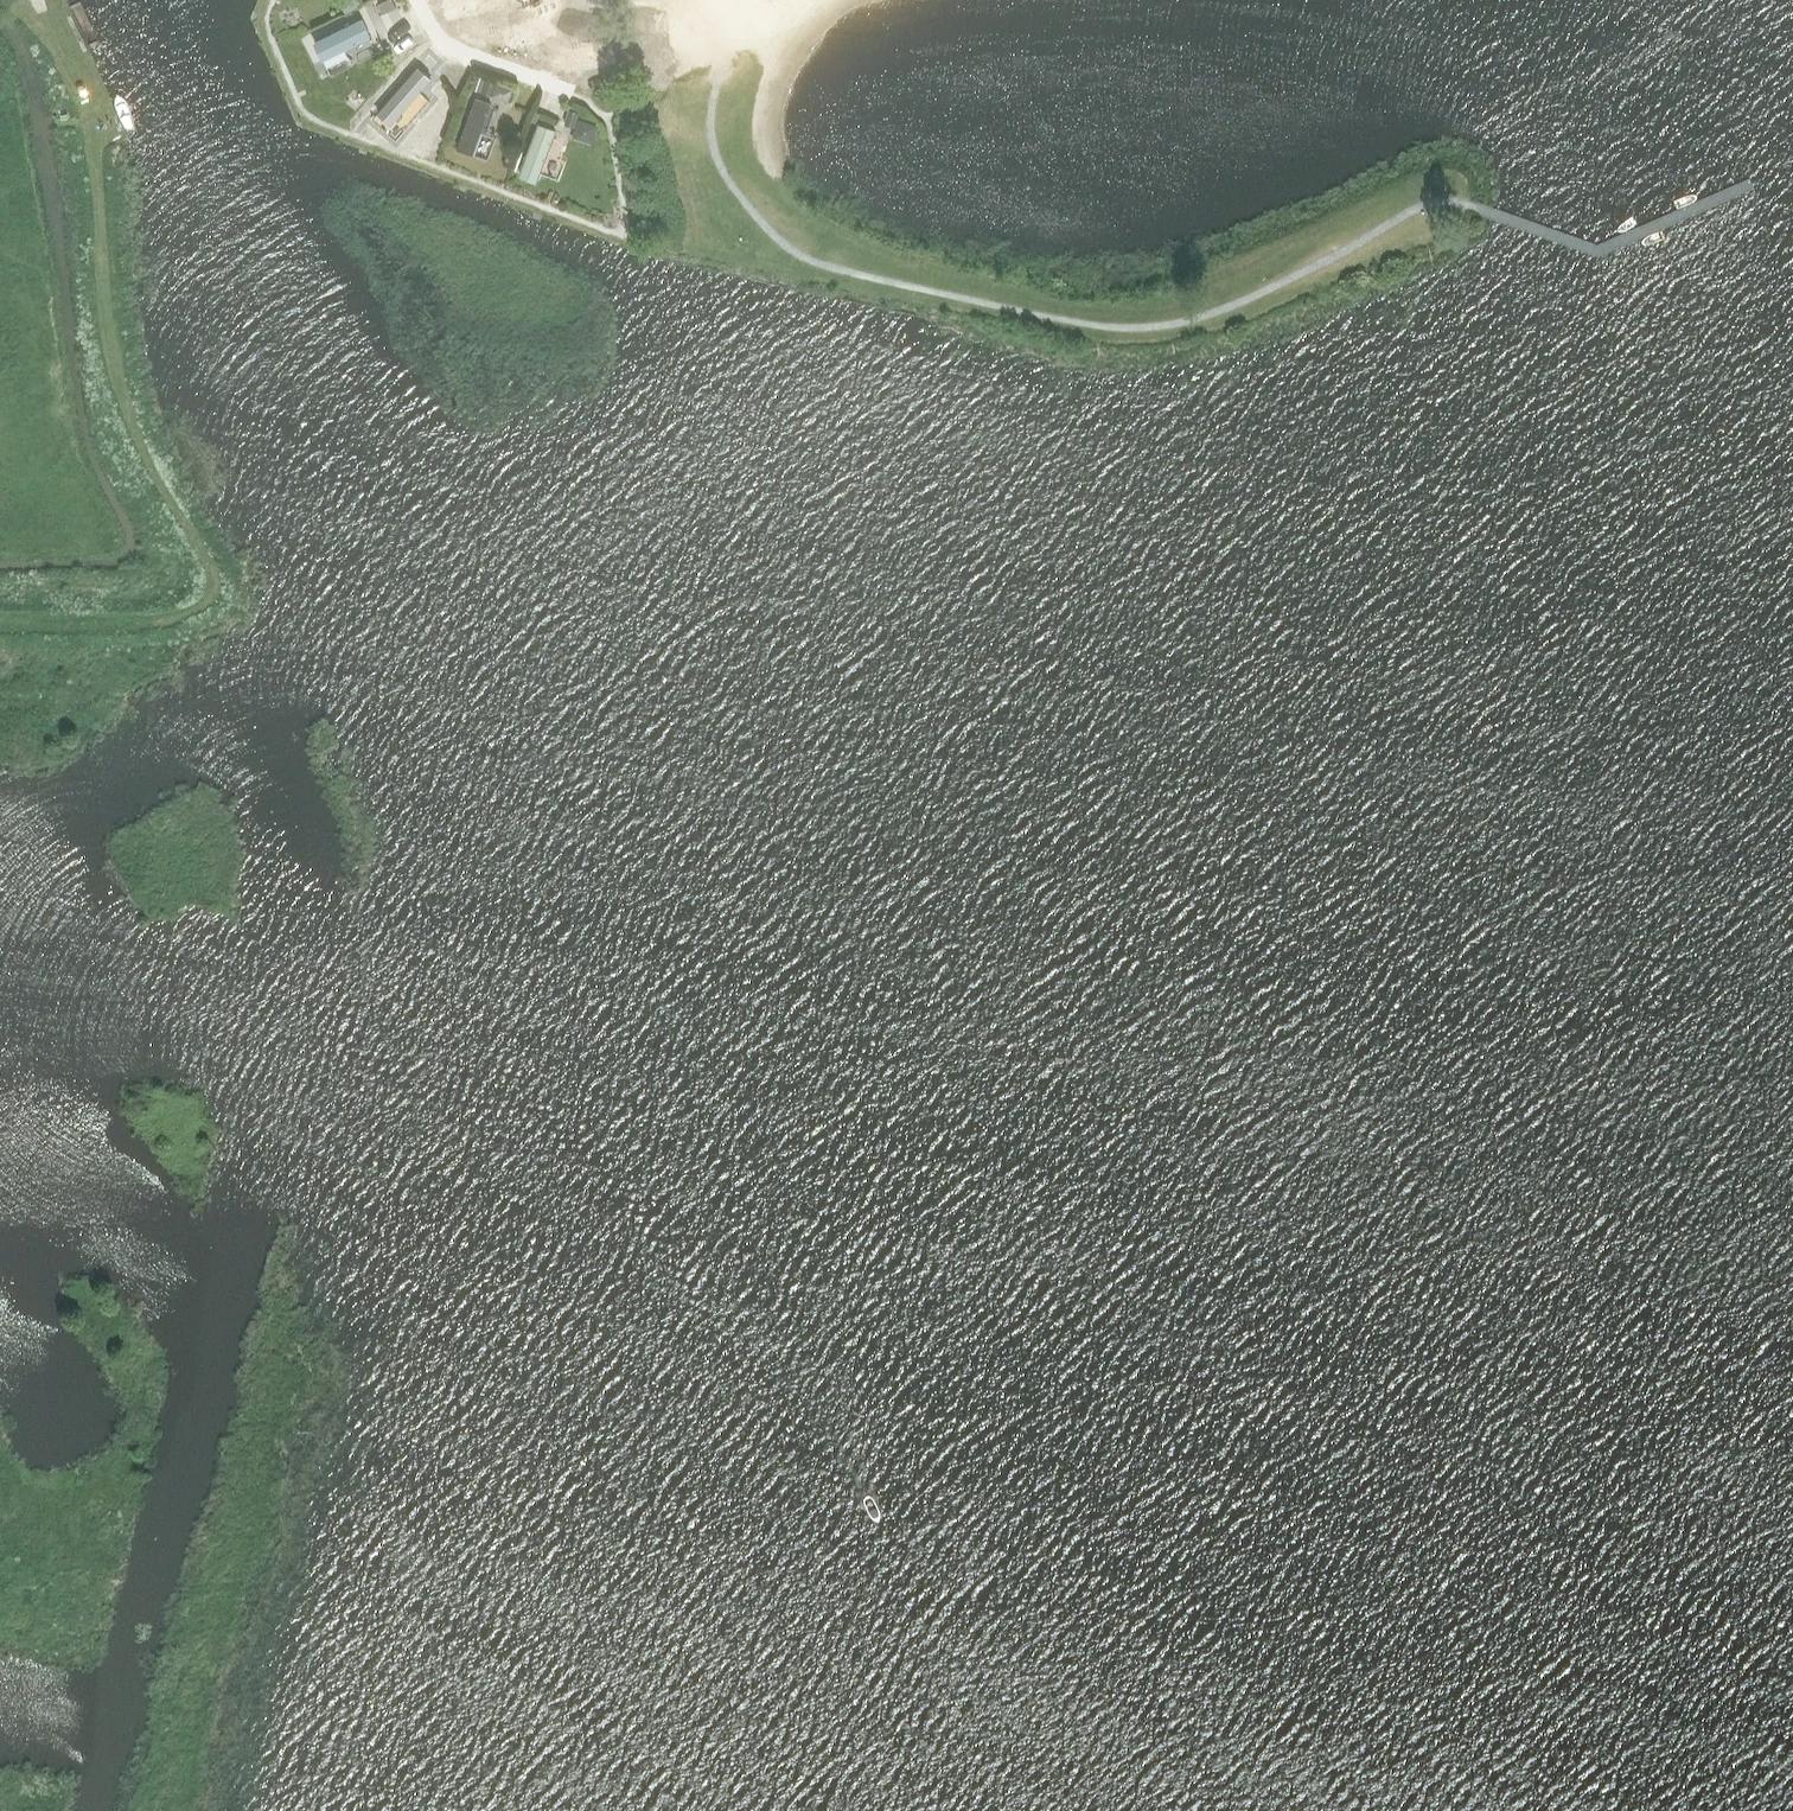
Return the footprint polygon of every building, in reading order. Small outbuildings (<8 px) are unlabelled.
[(379,4),(384,13),(395,8),(391,0),(387,0),(379,4)] [(450,1),(455,20),(502,7),(500,0),(453,0),(450,1)] [(559,12),(505,32),(511,50),(566,29),(559,12)] [(362,19),(314,42),(323,61),(371,37),(362,19)] [(503,32),(489,38),(493,50),(508,45),(503,32)] [(429,54),(420,65),(429,72),(438,62),(429,54)] [(634,58),(562,61),(562,78),(635,76),(634,58)] [(418,67),(372,120),(386,132),(432,79),(418,67)] [(477,75),(473,89),(482,92),(486,78),(477,75)] [(487,79),(482,92),(491,95),(496,82),(487,79)] [(475,98),(457,149),(473,155),(492,104),(475,98)] [(569,110),(565,124),(575,128),(580,113),(569,110)] [(538,124),(518,176),(537,183),(557,130),(538,124)] [(485,153),(496,155),(501,133),(490,130),(485,153)]
